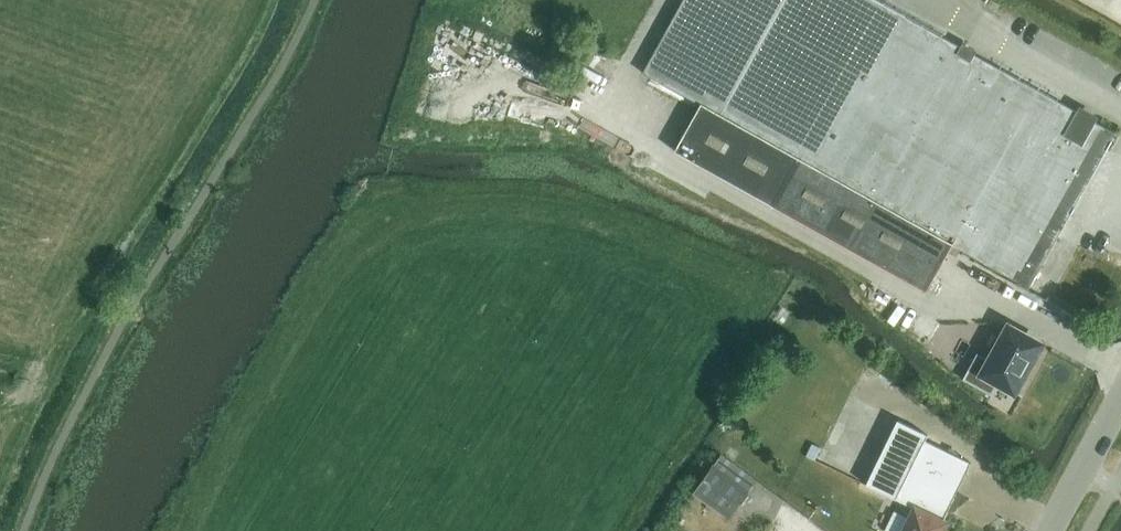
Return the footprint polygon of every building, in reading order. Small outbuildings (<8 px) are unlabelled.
[(891,129),(943,36),(879,0),(684,0),(644,72),(702,105),(676,151),(831,237),(857,191),(891,129)] [(1013,137),(1039,90),(943,36),(891,129),(857,191),(895,213),(953,245),(992,266),(1028,201),(1052,158),(1013,137)] [(1116,132),(1039,90),(1013,137),(1052,158),(1028,201),(1067,222),(1116,132)] [(831,237),(870,259),(895,213),(857,191),(831,237)] [(1040,269),(1067,222),(1028,201),(992,266),(1030,288),(1031,286),(1040,269)] [(928,291),(953,245),(895,213),(870,259),(928,291)] [(1031,286),(1040,291),(1049,275),(1040,269),(1031,286)] [(1041,344),(1010,327),(992,360),(978,353),(964,379),(993,394),(1000,382),(1015,390),(1041,344)] [(916,508),(943,520),(972,462),(926,440),(929,434),(899,420),(867,484),(916,508)] [(825,450),(813,445),(807,457),(819,462),(825,450)] [(750,490),(716,466),(696,495),(730,519),(750,490)] [(943,520),(916,508),(904,530),(944,530),(948,522),(943,520)]
